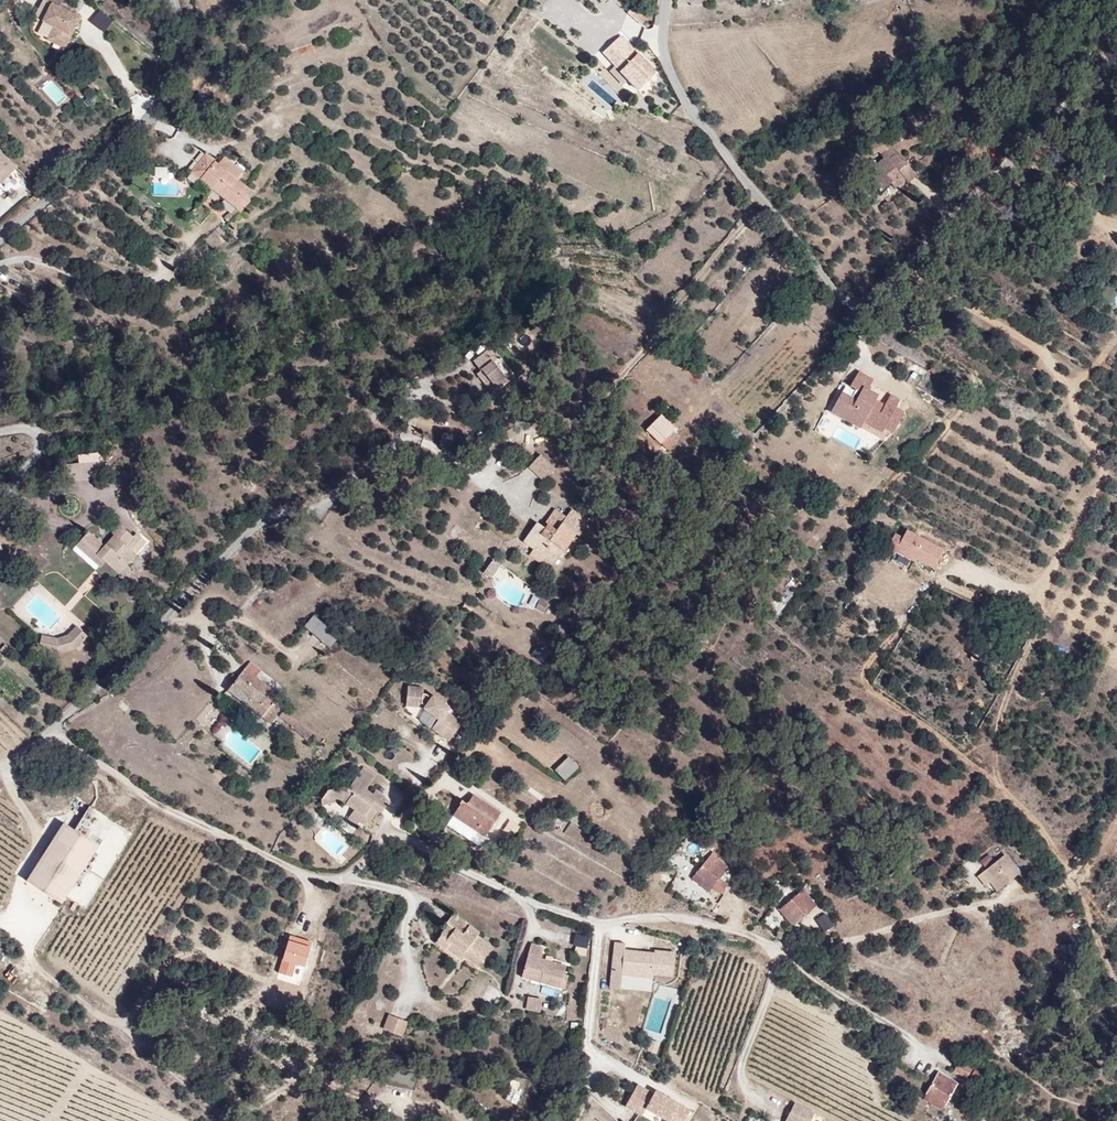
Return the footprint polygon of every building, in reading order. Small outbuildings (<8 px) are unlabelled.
[(40,16),(51,21),(50,22),(46,31),(45,33),(65,42),(80,9),(61,0),(47,0),(40,16)] [(496,5),(489,0),(484,7),(491,11),(496,5)] [(491,11),(484,7),(482,10),(489,15),(491,11)] [(98,8),(89,20),(103,32),(113,20),(98,8)] [(654,23),(637,9),(628,19),(641,30),(645,25),(649,29),(654,23)] [(46,31),(50,22),(40,17),(36,27),(46,31)] [(656,76),(629,51),(623,57),(614,49),(602,61),(620,79),(618,81),(636,97),(656,76)] [(430,130),(434,117),(418,113),(414,124),(430,130)] [(915,176),(898,154),(893,157),(890,144),(871,147),(872,159),(882,158),(882,165),(869,175),(878,186),(873,190),(884,202),(890,195),(894,199),(902,193),(899,189),(903,185),(915,176)] [(249,189),(242,182),(237,177),(232,168),(229,160),(228,161),(215,150),(197,172),(238,207),(228,219),(236,225),(247,210),(250,213),(257,205),(253,201),(253,198),(257,195),(249,189)] [(237,171),(242,165),(232,156),(229,160),(232,168),(237,177),(242,182),(246,178),(237,171)] [(0,164),(0,178),(4,182),(11,175),(0,164)] [(878,186),(869,175),(864,180),(873,190),(878,186)] [(909,192),(920,183),(915,176),(903,185),(909,192)] [(260,191),(246,178),(242,182),(249,189),(257,195),(260,191)] [(244,231),(255,217),(250,213),(247,210),(236,225),(244,231)] [(225,237),(227,234),(221,228),(209,242),(219,253),(230,243),(225,237)] [(510,385),(493,372),(494,371),(481,362),(469,377),(480,386),(482,384),(500,397),(510,385)] [(500,397),(482,384),(480,386),(477,389),(496,403),(500,397)] [(897,396),(892,406),(884,402),(887,397),(872,389),(870,392),(865,390),(860,400),(850,394),(840,411),(856,420),(858,416),(872,424),(875,418),(892,428),(901,432),(911,414),(903,410),(907,402),(897,396)] [(478,429),(488,418),(479,410),(468,421),(478,429)] [(661,411),(645,427),(660,442),(676,426),(661,411)] [(875,418),(872,424),(889,433),(892,428),(875,418)] [(681,457),(684,453),(670,442),(659,454),(682,473),(690,465),(681,457)] [(555,468),(540,455),(528,467),(543,480),(555,468)] [(571,550),(586,533),(565,515),(558,521),(551,516),(537,531),(532,528),(514,546),(545,571),(568,548),(571,550)] [(116,550),(124,543),(126,544),(135,535),(123,522),(114,529),(115,532),(105,541),(90,526),(73,542),(90,559),(96,552),(115,572),(127,562),(116,550)] [(934,570),(943,552),(908,534),(904,540),(895,535),(888,548),(913,561),(915,559),(934,570)] [(105,562),(96,552),(90,559),(99,568),(105,562)] [(492,579),(501,565),(493,559),(483,573),(492,579)] [(544,613),(549,602),(539,598),(534,609),(544,613)] [(334,635),(309,615),(301,623),(326,645),(334,635)] [(326,645),(301,623),(297,628),(323,649),(326,645)] [(76,649),(89,637),(75,625),(64,634),(59,636),(41,634),(40,654),(60,656),(76,649)] [(536,646),(531,654),(543,662),(548,653),(536,646)] [(277,703),(253,682),(259,676),(262,673),(251,664),(231,685),(269,720),(274,714),(306,738),(311,733),(277,703)] [(275,689),(259,676),(253,682),(277,703),(280,700),(272,693),(275,689)] [(452,709),(426,689),(409,688),(407,711),(424,713),(438,723),(431,733),(448,747),(464,727),(449,713),(452,709)] [(568,743),(556,759),(568,767),(580,751),(568,743)] [(381,816),(389,805),(383,800),(383,797),(369,787),(377,776),(363,766),(348,786),(329,787),(319,802),(320,805),(344,804),(352,809),(345,819),(358,827),(359,824),(366,828),(378,813),(381,816)] [(464,801),(471,792),(446,773),(439,783),(464,801)] [(470,802),(463,819),(502,836),(513,808),(484,795),(479,806),(470,802)] [(100,844),(65,822),(28,879),(62,902),(100,844)] [(1020,871),(1005,852),(983,869),(1000,888),(1020,871)] [(988,853),(979,858),(983,865),(992,860),(988,853)] [(725,878),(707,860),(688,880),(711,904),(722,893),(716,887),(725,878)] [(1000,888),(983,869),(977,874),(993,893),(1000,888)] [(705,898),(688,880),(682,886),(700,903),(705,898)] [(811,921),(797,901),(776,916),(791,936),(811,921)] [(483,932),(486,927),(460,907),(453,916),(455,919),(442,936),(452,944),(457,936),(471,947),(467,952),(483,964),(498,944),(483,932)] [(816,917),(822,930),(833,925),(827,912),(816,917)] [(791,936),(776,916),(769,922),(784,941),(791,936)] [(300,965),(308,941),(282,934),(274,958),(300,965)] [(587,947),(589,937),(575,934),(573,944),(577,945),(587,947)] [(471,947),(457,936),(452,944),(465,954),(467,952),(471,947)] [(561,983),(565,968),(568,959),(545,952),(548,942),(532,938),(523,973),(561,983)] [(609,981),(619,982),(620,974),(652,977),(652,974),(671,976),(674,952),(654,950),(654,953),(623,949),(624,943),(613,942),(609,981)] [(585,954),(587,947),(577,945),(575,952),(585,954)] [(298,973),(300,965),(274,958),(271,965),(298,973)] [(573,970),(565,968),(561,983),(569,985),(573,970)] [(284,992),(295,993),(295,983),(285,982),(284,992)] [(546,1009),(547,996),(533,993),(530,1006),(546,1009)] [(397,1029),(403,1015),(394,1011),(388,1026),(397,1029)] [(407,1033),(412,1018),(403,1015),(397,1029),(407,1033)] [(958,1061),(954,1070),(968,1076),(972,1066),(958,1061)] [(959,1096),(968,1079),(946,1067),(937,1084),(959,1096)] [(959,1096),(937,1084),(934,1091),(955,1102),(959,1096)] [(679,1120),(689,1120),(694,1112),(658,1091),(656,1095),(641,1086),(630,1106),(646,1116),(651,1109),(653,1105),(675,1117),(673,1120),(678,1120),(679,1120)] [(955,1102),(934,1091),(930,1097),(952,1109),(955,1102)] [(818,1114),(797,1104),(788,1120),(815,1120),(818,1114)] [(675,1117),(653,1105),(651,1109),(672,1120),(673,1120),(675,1117)]
